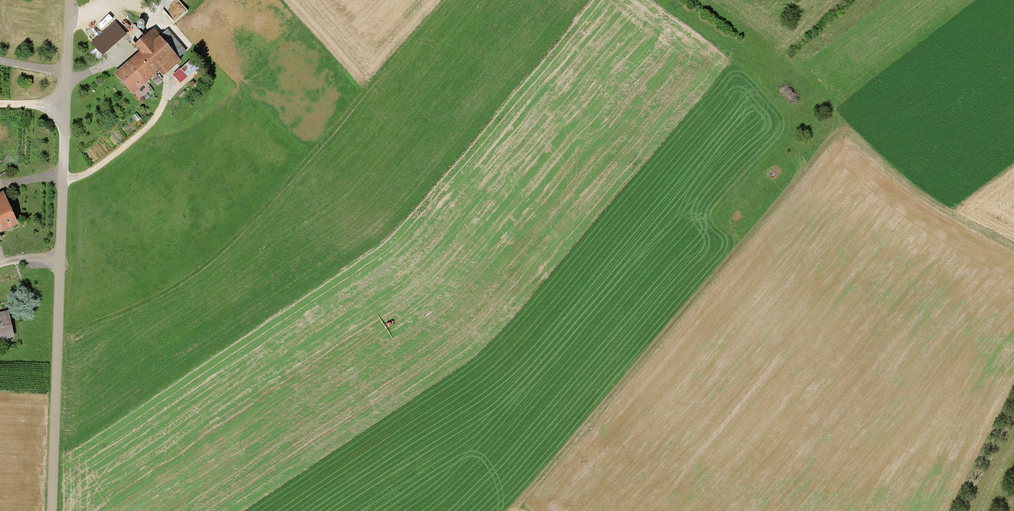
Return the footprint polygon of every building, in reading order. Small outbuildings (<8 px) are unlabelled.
[(127,36),(115,22),(91,42),(103,56),(127,36)] [(138,53),(114,74),(133,97),(159,74),(162,78),(181,62),(178,60),(159,37),(153,30),(133,47),(138,53)] [(167,31),(159,37),(178,60),(186,53),(167,31)] [(191,61),(180,71),(187,78),(198,68),(191,61)] [(18,228),(3,193),(0,194),(0,236),(18,228)] [(14,336),(7,311),(0,312),(0,340),(14,336)]
